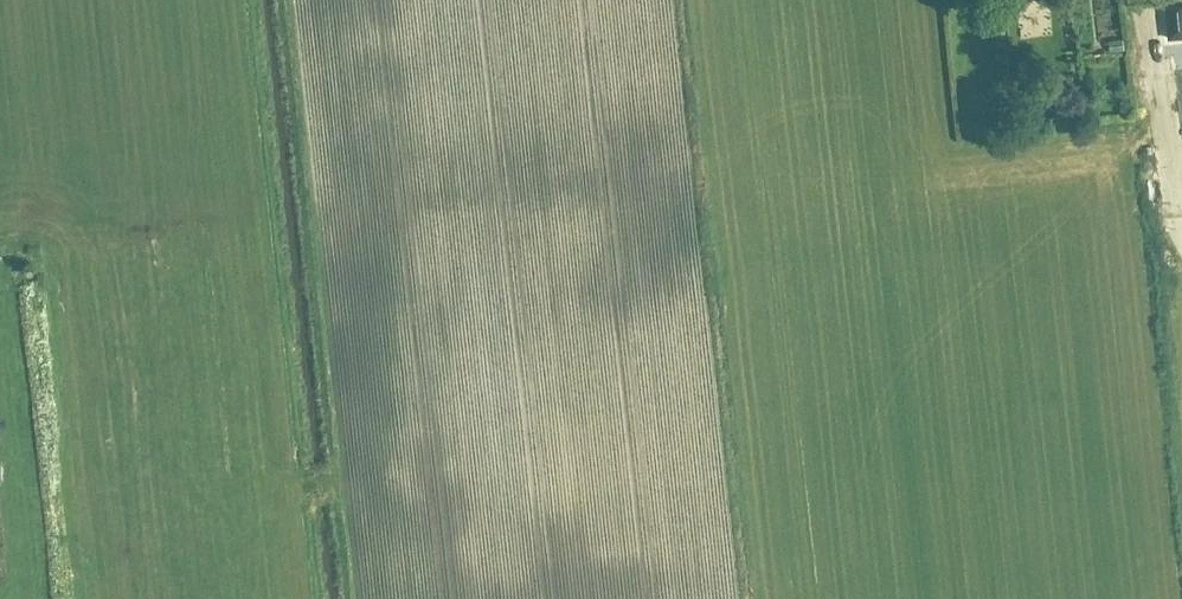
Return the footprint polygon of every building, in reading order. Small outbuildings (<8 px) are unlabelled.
[(1169,36),(1181,35),(1181,0),(1166,0),(1169,36)]
